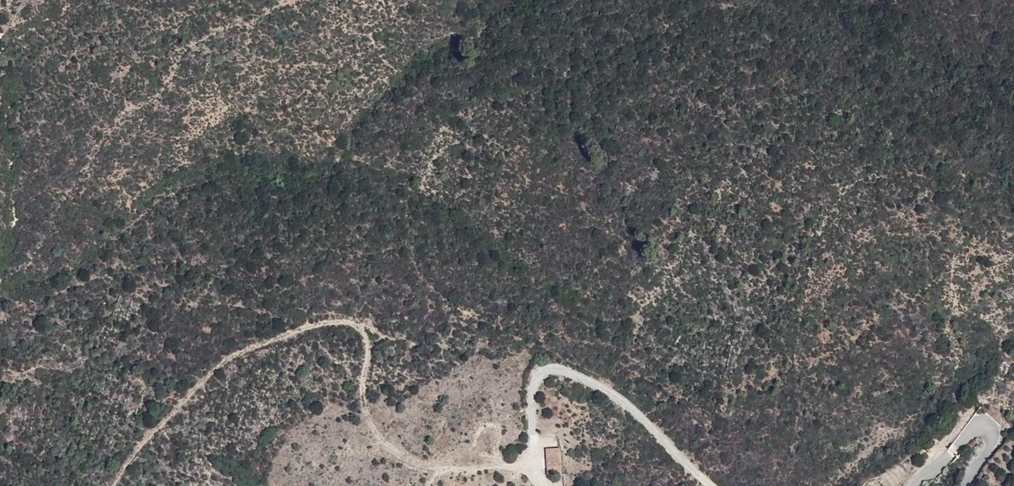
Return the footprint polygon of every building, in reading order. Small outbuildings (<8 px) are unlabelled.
[(544,448),(546,475),(561,474),(559,447),(544,448)]
